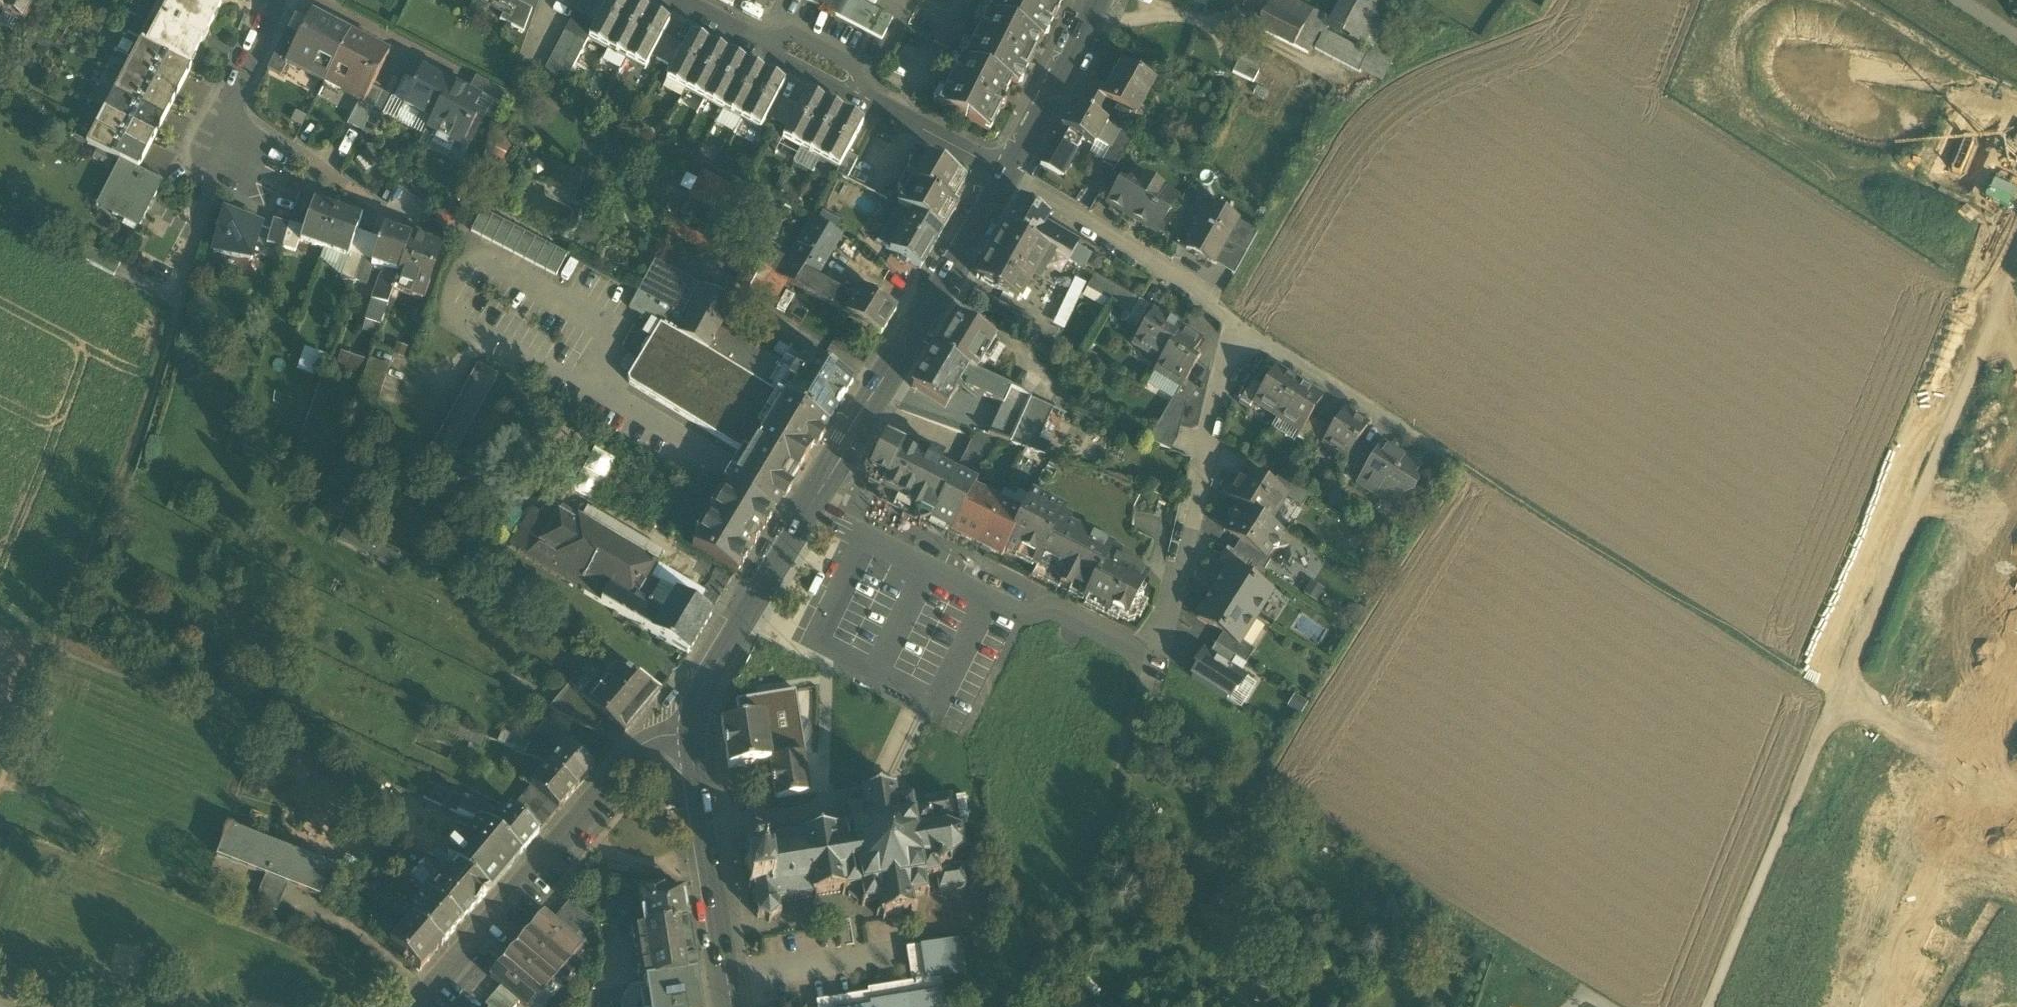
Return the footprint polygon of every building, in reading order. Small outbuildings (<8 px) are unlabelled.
[(3,14),(10,0),(0,0),(0,12),(3,14)] [(3,14),(23,24),(35,0),(10,0),(3,14)] [(169,5),(163,2),(151,25),(141,44),(189,69),(225,0),(171,0),(169,5)] [(505,9),(508,10),(513,1),(513,0),(488,0),(505,9)] [(603,0),(581,0),(581,1),(602,13),(608,2),(603,0)] [(622,0),(609,0),(608,2),(602,13),(597,23),(591,34),(589,39),(608,49),(631,5),(622,0)] [(818,6),(829,12),(835,0),(821,0),(818,6)] [(829,12),(839,18),(848,0),(835,0),(829,12)] [(857,0),(848,0),(839,18),(850,23),(861,2),(857,0)] [(995,0),(1000,2),(993,15),(1039,39),(1042,41),(1054,18),(1055,18),(1056,16),(1053,15),(1060,0),(995,0)] [(532,10),(513,1),(508,10),(505,9),(499,21),(524,33),(532,10)] [(602,13),(581,1),(575,12),(597,23),(602,13)] [(872,8),(861,2),(850,23),(860,29),(872,8)] [(631,5),(608,49),(626,59),(649,14),(631,5)] [(882,13),(872,8),(860,29),(871,34),(882,13)] [(1307,28),(1269,8),(1258,30),(1296,49),(1307,28)] [(1331,18),(1316,11),(1307,28),(1320,34),(1323,35),(1331,18)] [(597,23),(575,12),(569,23),(591,34),(597,23)] [(893,19),(882,13),(871,34),(882,40),(893,19)] [(649,14),(626,59),(645,68),(651,57),(663,36),(669,24),(649,14)] [(350,36),(311,15),(299,37),(288,60),(327,80),(350,36)] [(993,15),(991,15),(985,28),(981,26),(970,47),(974,49),(967,62),(1011,84),(1010,85),(1017,88),(1030,62),(1028,61),(1039,39),(993,15)] [(151,25),(136,17),(126,36),(141,44),(151,25)] [(591,34),(569,23),(564,33),(585,45),(589,39),(591,34)] [(1320,34),(1307,28),(1296,49),(1309,55),(1320,34)] [(285,29),(271,62),(267,70),(280,78),(286,66),(284,65),(288,60),(299,37),(285,29)] [(1370,56),(1325,32),(1315,50),(1360,74),(1370,56)] [(585,45),(564,33),(558,44),(580,55),(585,45)] [(672,68),(666,80),(685,90),(709,45),(690,35),(684,47),(672,68)] [(350,36),(327,80),(361,98),(366,100),(372,88),(389,56),(350,36)] [(663,36),(651,57),(662,63),(673,41),(663,36)] [(673,41),(662,63),(672,68),(684,47),(673,41)] [(189,69),(141,44),(132,61),(182,87),(190,70),(189,69)] [(580,55),(558,44),(552,54),(574,66),(580,55)] [(709,45),(685,90),(704,99),(727,55),(709,45)] [(1265,54),(1247,45),(1238,62),(1256,71),(1265,54)] [(574,66),(552,54),(547,65),(569,76),(574,66)] [(727,55),(704,99),(723,109),(746,65),(727,55)] [(182,87),(132,61),(123,78),(173,103),(182,87)] [(967,62),(964,61),(958,74),(954,72),(943,93),(947,95),(940,109),(988,133),(1000,109),(1005,108),(1002,101),(1010,85),(1011,84),(967,62)] [(1154,80),(1123,63),(1108,91),(1104,99),(1135,116),(1154,80)] [(569,76),(547,65),(541,75),(563,87),(569,76)] [(746,65),(723,109),(741,119),(764,75),(746,65)] [(421,71),(403,107),(431,121),(450,86),(421,71)] [(764,75),(741,119),(760,129),(767,118),(778,96),(784,85),(764,75)] [(506,93),(475,77),(469,89),(501,106),(506,93)] [(173,103),(123,78),(115,95),(164,120),(173,103)] [(1108,91),(1088,80),(1073,106),(1093,118),(1104,99),(1108,91)] [(431,121),(426,130),(461,148),(476,120),(471,117),(479,101),(450,86),(431,121)] [(361,98),(346,125),(362,133),(383,94),(372,88),(366,100),(361,98)] [(383,94),(362,133),(372,138),(392,99),(383,94)] [(787,129),(782,138),(801,149),(825,104),(806,94),(787,129)] [(164,120),(115,95),(106,111),(155,137),(164,120)] [(778,96),(767,118),(777,123),(788,102),(778,96)] [(799,107),(788,102),(777,123),(787,129),(799,107)] [(825,104),(801,149),(820,158),(843,114),(825,104)] [(1093,118),(1073,106),(1061,128),(1082,141),(1093,147),(1097,141),(1106,125),(1093,118)] [(155,137),(106,111),(97,128),(146,154),(155,137)] [(843,114),(820,158),(839,168),(847,154),(862,124),(843,114)] [(1106,125),(1097,141),(1109,148),(1118,132),(1106,125)] [(146,154),(97,128),(88,145),(120,162),(137,171),(146,154)] [(1082,141),(1061,128),(1040,165),(1062,177),(1082,141)] [(1132,140),(1118,132),(1109,148),(1110,149),(1102,163),(1114,170),(1123,155),(1132,140)] [(839,168),(836,175),(846,180),(857,159),(847,154),(839,168)] [(932,160),(921,154),(915,166),(910,168),(904,178),(910,182),(896,206),(911,214),(942,232),(957,206),(952,203),(965,179),(940,165),(941,163),(933,159),(932,160)] [(137,171),(120,162),(104,192),(120,201),(111,217),(139,231),(163,184),(137,171)] [(544,186),(573,198),(584,175),(555,162),(544,186)] [(1135,173),(1126,189),(1114,208),(1122,213),(1142,179),(1135,173)] [(703,176),(693,197),(732,217),(742,196),(703,176)] [(1123,183),(1111,176),(1098,198),(1114,208),(1126,189),(1121,186),(1123,183)] [(1177,199),(1142,179),(1122,213),(1156,233),(1177,199)] [(334,208),(314,201),(310,211),(310,210),(303,228),(299,242),(315,247),(314,247),(323,250),(338,209),(335,207),(334,208)] [(898,208),(886,201),(876,219),(889,226),(898,208)] [(1048,219),(1020,201),(1006,226),(1055,253),(1069,261),(1077,247),(1044,229),(1048,219)] [(1257,234),(1205,205),(1193,226),(1198,229),(1186,250),(1213,265),(1213,264),(1225,242),(1246,254),(1257,234)] [(362,217),(341,210),(338,209),(323,250),(332,253),(347,259),(348,259),(349,254),(359,228),(358,227),(362,217)] [(567,256),(482,211),(471,232),(556,277),(567,256)] [(942,232),(911,214),(890,252),(920,269),(942,232)] [(261,225),(224,215),(214,250),(250,262),(261,225)] [(289,224),(273,220),(266,244),(282,248),(289,224)] [(815,222),(792,262),(817,276),(840,236),(815,222)] [(303,228),(289,224),(282,248),(295,252),(299,242),(303,228)] [(1055,253),(1006,226),(984,264),(989,267),(981,281),(1018,301),(1038,266),(1045,270),(1055,253)] [(410,240),(384,230),(372,262),(371,266),(374,266),(386,271),(398,275),(410,240)] [(695,236),(692,242),(716,255),(719,248),(695,236)] [(398,275),(395,285),(412,291),(410,296),(424,300),(429,285),(427,285),(439,250),(410,240),(398,275)] [(1246,254),(1225,242),(1213,264),(1234,276),(1246,254)] [(1089,255),(1077,247),(1069,261),(1081,269),(1089,255)] [(362,258),(349,254),(348,259),(347,259),(340,278),(354,283),(363,259),(362,258)] [(773,275),(739,257),(733,268),(743,273),(737,283),(761,297),(773,275)] [(372,262),(363,259),(355,280),(368,284),(374,266),(371,266),(372,262)] [(817,276),(792,262),(782,280),(806,294),(815,279),(817,276)] [(640,293),(664,306),(680,276),(656,263),(640,293)] [(386,271),(380,278),(372,301),(387,306),(395,285),(398,275),(386,271)] [(703,289),(681,278),(681,277),(680,276),(664,306),(687,319),(703,290),(703,289)] [(1139,301),(1098,278),(1090,292),(1131,314),(1139,301)] [(844,297),(815,279),(806,294),(844,317),(852,304),(844,297)] [(895,311),(854,287),(851,293),(856,297),(852,304),(844,317),(880,337),(895,311)] [(713,294),(703,288),(703,289),(703,290),(687,319),(678,334),(708,351),(720,328),(721,328),(733,305),(713,293),(713,294)] [(664,306),(638,293),(629,309),(678,334),(687,319),(664,306)] [(1033,321),(989,299),(984,310),(1028,332),(1033,321)] [(1150,306),(1139,300),(1131,314),(1125,324),(1135,330),(1143,317),(1150,306)] [(387,306),(372,301),(362,331),(377,336),(387,306)] [(1167,322),(1151,313),(1132,345),(1160,362),(1180,329),(1182,327),(1169,319),(1167,322)] [(995,341),(954,316),(933,350),(968,371),(975,374),(995,341)] [(782,398),(703,349),(660,326),(627,379),(629,385),(747,456),(782,398)] [(721,328),(720,328),(708,351),(779,395),(789,378),(777,371),(781,365),(721,328)] [(1201,342),(1180,329),(1160,362),(1155,372),(1181,388),(1195,367),(1191,364),(1198,353),(1196,351),(1201,342)] [(968,371),(933,350),(911,387),(946,407),(962,380),(968,371)] [(366,362),(341,352),(334,368),(360,378),(366,362)] [(800,359),(788,352),(781,365),(777,371),(789,378),(800,360),(800,359)] [(852,383),(803,354),(800,359),(800,360),(789,378),(779,395),(779,396),(782,398),(827,425),(852,383)] [(389,367),(369,360),(357,394),(378,401),(389,367)] [(498,376),(477,365),(472,375),(493,387),(498,376)] [(1262,387),(1253,402),(1277,417),(1298,383),(1275,368),(1262,387)] [(975,374),(968,371),(962,380),(967,382),(965,386),(966,388),(1002,405),(1009,390),(975,374)] [(493,387),(472,375),(466,386),(487,397),(493,387)] [(1262,387),(1252,381),(1240,400),(1250,407),(1253,402),(1262,387)] [(1323,399),(1298,383),(1277,417),(1301,432),(1311,418),(1323,399)] [(487,397),(466,386),(460,396),(481,408),(487,397)] [(1029,399),(1009,390),(1002,405),(988,435),(1010,443),(1029,399)] [(481,408),(460,396),(454,407),(475,418),(481,408)] [(1174,397),(1154,431),(1176,441),(1185,404),(1174,397)] [(734,477),(729,486),(773,513),(779,504),(808,456),(827,425),(782,398),(747,456),(734,477)] [(1029,399),(1010,443),(1033,451),(1052,409),(1029,399)] [(475,418),(454,407),(448,417),(469,429),(475,418)] [(1343,411),(1339,417),(1331,430),(1321,445),(1345,461),(1358,441),(1367,427),(1343,411)] [(469,429),(448,417),(442,428),(463,439),(469,429)] [(1301,432),(1298,438),(1307,444),(1320,424),(1311,418),(1301,432)] [(1320,424),(1307,444),(1318,451),(1321,445),(1331,430),(1320,424)] [(463,439),(442,428),(437,438),(458,450),(463,439)] [(1176,441),(1154,431),(1148,442),(1170,452),(1176,441)] [(458,450),(437,438),(431,449),(452,460),(458,450)] [(943,457),(932,452),(927,460),(886,440),(870,472),(888,481),(883,492),(913,507),(918,526),(930,522),(951,533),(973,490),(976,485),(975,485),(954,474),(939,467),(943,457)] [(1378,454),(1358,441),(1345,461),(1365,474),(1378,454)] [(607,477),(613,455),(593,449),(587,471),(607,477)] [(1395,455),(1386,449),(1381,456),(1378,454),(1365,474),(1361,481),(1374,489),(1372,492),(1391,504),(1399,493),(1403,496),(1411,494),(1415,488),(1413,479),(1409,476),(1416,465),(1397,453),(1395,455)] [(1273,486),(1246,470),(1228,498),(1239,505),(1269,523),(1286,497),(1287,495),(1273,486)] [(1310,497),(1278,477),(1273,486),(1287,495),(1286,497),(1303,508),(1310,497)] [(773,513),(729,486),(722,498),(718,496),(711,508),(714,511),(707,522),(704,520),(696,532),(700,534),(692,547),(736,574),(750,552),(746,550),(749,547),(750,547),(751,547),(753,546),(754,545),(757,541),(756,541),(757,540),(756,538),(756,537),(755,536),(757,532),(761,534),(773,513)] [(973,490),(951,533),(976,545),(998,503),(973,490)] [(1033,495),(1032,495),(1023,515),(1006,549),(1004,553),(1015,558),(1019,551),(1036,560),(1033,567),(1061,581),(1059,587),(1069,592),(1072,587),(1087,594),(1084,599),(1125,620),(1131,607),(1141,604),(1138,595),(1146,577),(1137,572),(1116,562),(1119,555),(1111,551),(1112,549),(1067,526),(1070,519),(1062,515),(1064,511),(1033,495)] [(1023,515),(998,503),(976,545),(1002,558),(1004,553),(1006,549),(1023,515)] [(1269,523),(1239,505),(1236,511),(1228,512),(1230,520),(1222,532),(1239,543),(1266,560),(1267,558),(1273,549),(1278,548),(1277,543),(1283,533),(1269,523)] [(553,522),(533,509),(514,540),(530,550),(534,544),(538,547),(553,522)] [(577,519),(561,509),(553,522),(538,547),(534,544),(530,550),(525,559),(601,604),(608,592),(581,576),(582,575),(554,558),(577,519)] [(656,565),(577,519),(554,558),(582,575),(581,576),(608,592),(609,590),(633,604),(648,579),(656,565)] [(530,550),(514,540),(508,550),(524,560),(525,559),(530,550)] [(1266,560),(1239,543),(1233,553),(1251,564),(1263,572),(1270,561),(1267,558),(1266,560)] [(1233,553),(1226,549),(1218,562),(1228,569),(1229,567),(1243,576),(1251,564),(1233,553)] [(704,593),(657,565),(656,565),(648,579),(675,595),(657,626),(651,634),(687,655),(711,616),(696,607),(704,593)] [(1243,576),(1229,567),(1228,569),(1221,581),(1219,580),(1212,592),(1254,618),(1270,593),(1243,576)] [(675,595),(648,579),(633,604),(655,617),(652,622),(657,626),(675,595)] [(633,604),(609,590),(608,592),(601,604),(651,634),(657,626),(652,622),(655,617),(633,604)] [(1254,618),(1212,592),(1204,603),(1206,604),(1197,618),(1222,634),(1238,643),(1239,642),(1254,618)] [(1238,643),(1222,634),(1215,646),(1235,659),(1245,665),(1254,651),(1239,642),(1238,643)] [(1235,659),(1215,646),(1209,656),(1229,668),(1235,659)] [(1209,656),(1203,653),(1194,668),(1196,670),(1191,678),(1227,700),(1232,692),(1234,694),(1244,678),(1229,668),(1209,656)] [(607,664),(581,695),(582,696),(581,697),(586,702),(597,688),(599,689),(615,668),(607,664)] [(615,668),(599,689),(597,688),(586,702),(605,719),(623,735),(659,692),(615,668)] [(569,685),(549,709),(552,711),(573,722),(593,732),(605,719),(586,702),(581,697),(582,696),(581,695),(569,685)] [(793,693),(738,702),(741,720),(762,717),(765,738),(775,736),(779,760),(804,755),(793,693)] [(573,722),(552,711),(545,722),(562,734),(564,736),(573,722)] [(769,761),(765,738),(762,717),(741,720),(720,724),(728,768),(769,761)] [(482,735),(453,721),(447,732),(476,746),(482,735)] [(562,734),(545,722),(538,731),(555,743),(562,734)] [(530,744),(503,732),(498,742),(525,755),(530,744)] [(564,736),(562,734),(555,743),(563,749),(565,747),(566,747),(572,741),(564,736)] [(775,736),(765,738),(769,761),(779,760),(775,736)] [(566,747),(565,747),(563,749),(547,768),(575,790),(594,769),(566,747)] [(779,760),(769,761),(776,799),(810,794),(804,755),(779,760)] [(831,764),(817,766),(821,792),(836,789),(831,764)] [(575,790),(547,768),(530,788),(530,789),(558,811),(575,790)] [(830,832),(805,836),(805,832),(802,832),(803,836),(785,839),(784,836),(781,836),(782,840),(767,842),(765,833),(768,831),(766,829),(764,831),(755,827),(754,824),(751,825),(752,828),(746,834),(744,832),(742,834),(745,836),(747,847),(744,847),(746,860),(749,860),(750,864),(748,864),(745,862),(743,865),(746,867),(750,885),(747,888),(750,890),(752,887),(753,887),(754,890),(751,891),(754,904),(756,904),(758,915),(755,917),(757,919),(760,917),(768,919),(769,922),(771,922),(771,918),(779,912),(781,914),(782,912),(778,909),(777,901),(793,899),(793,903),(796,902),(796,899),(814,896),(814,900),(817,899),(816,896),(841,892),(842,896),(845,895),(844,891),(850,891),(850,894),(848,896),(857,903),(859,901),(863,901),(863,903),(861,906),(863,908),(865,904),(879,903),(880,914),(877,914),(877,917),(880,916),(880,918),(882,918),(882,921),(884,921),(884,917),(908,913),(909,916),(911,916),(911,913),(913,913),(913,911),(917,910),(916,908),(912,908),(911,897),(925,895),(928,897),(929,895),(926,893),(924,880),(935,877),(938,892),(964,887),(961,866),(951,868),(949,860),(960,851),(964,853),(965,851),(961,848),(959,835),(963,832),(961,830),(957,833),(945,828),(944,819),(952,818),(949,797),(922,801),(923,807),(910,808),(909,803),(911,801),(910,800),(907,802),(894,804),(892,793),(896,793),(896,790),(892,791),(892,789),(890,789),(890,786),(888,786),(888,790),(864,794),(863,790),(861,791),(861,794),(859,795),(859,797),(856,797),(857,800),(860,800),(862,810),(850,812),(846,810),(845,812),(847,814),(848,817),(845,818),(842,816),(836,825),(837,827),(838,830),(833,831),(832,827),(829,828),(830,832)] [(558,811),(530,789),(523,797),(524,799),(514,811),(539,833),(558,811)] [(453,795),(447,809),(457,814),(463,800),(453,795)] [(492,813),(463,800),(457,814),(478,823),(488,827),(488,828),(491,830),(497,823),(494,820),(491,817),(493,813),(492,813)] [(514,811),(510,808),(497,823),(491,830),(520,855),(539,833),(514,811)] [(1226,817),(1213,810),(1207,823),(1219,830),(1226,817)] [(488,827),(478,823),(448,858),(457,866),(488,893),(520,855),(491,830),(488,828),(488,827)] [(331,868),(229,827),(217,857),(266,877),(256,904),(277,912),(288,885),(320,898),(331,868)] [(457,866),(451,872),(447,869),(426,893),(432,897),(462,923),(488,893),(457,866)] [(664,889),(640,892),(645,926),(689,920),(684,892),(665,895),(664,889)] [(462,923),(432,897),(412,919),(443,945),(462,923)] [(587,918),(569,902),(561,911),(582,930),(591,919),(587,918)] [(582,930),(561,911),(553,921),(574,939),(582,930)] [(553,921),(545,913),(531,930),(569,962),(583,946),(574,939),(553,921)] [(443,945),(412,919),(389,945),(420,971),(443,945)] [(645,926),(635,927),(643,981),(697,973),(689,920),(645,926)] [(569,962),(531,930),(517,946),(555,978),(569,962)] [(867,991),(867,994),(815,1002),(816,1006),(944,1006),(939,980),(962,977),(956,942),(908,950),(913,984),(867,991)] [(555,978),(517,946),(504,962),(542,994),(555,978)] [(504,962),(490,978),(519,1003),(524,1006),(530,1006),(542,994),(504,962)] [(643,981),(647,1006),(702,1006),(697,973),(643,981)] [(501,987),(493,996),(505,1006),(516,1006),(519,1003),(501,987)] [(493,996),(485,1005),(487,1006),(505,1006),(493,996)]
